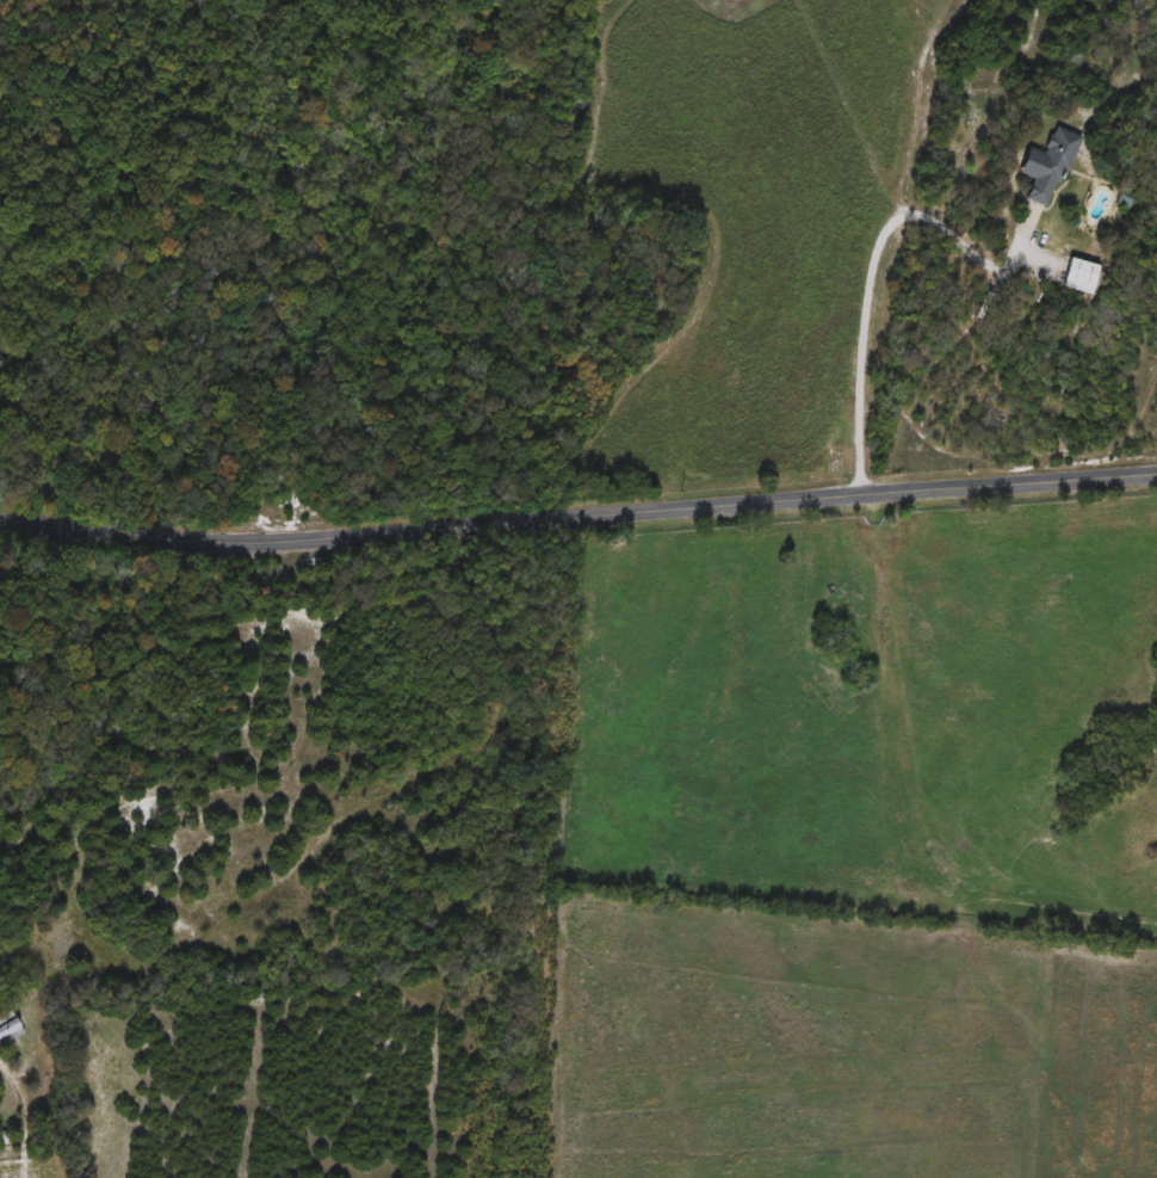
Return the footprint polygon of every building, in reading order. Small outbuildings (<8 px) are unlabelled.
[(1075,137),(1047,210),(1022,201),(1031,179),(1013,173),(1022,148),(1039,154),(1050,128),(1075,137)] [(1058,290),(1065,260),(1096,267),(1090,297),(1058,290)] [(26,1031),(0,1047),(0,1016),(13,1009),(26,1031)]
